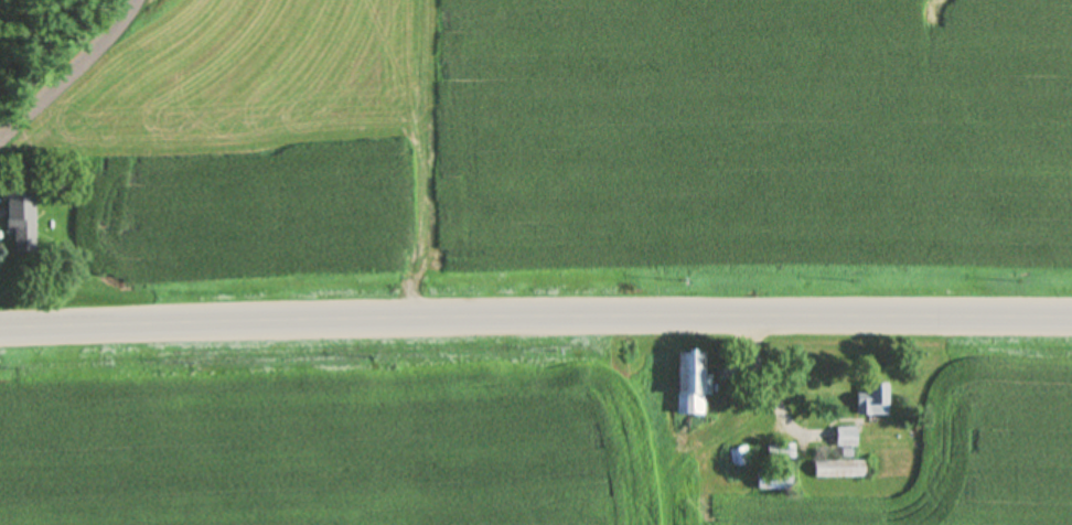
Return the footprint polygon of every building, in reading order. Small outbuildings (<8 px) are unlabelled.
[(34,189),(7,190),(9,256),(36,255),(34,189)] [(676,352),(677,416),(703,415),(702,395),(713,395),(712,368),(702,368),(701,352),(676,352)] [(887,415),(887,384),(868,384),(868,394),(857,394),(857,415),(887,415)] [(856,446),(856,428),(837,428),(837,446),(856,446)] [(796,458),(796,444),(767,445),(768,460),(796,458)] [(729,464),(746,464),(746,446),(729,446),(729,464)] [(865,478),(865,460),(814,460),(814,478),(865,478)] [(792,490),(792,472),(757,472),(757,490),(792,490)]
